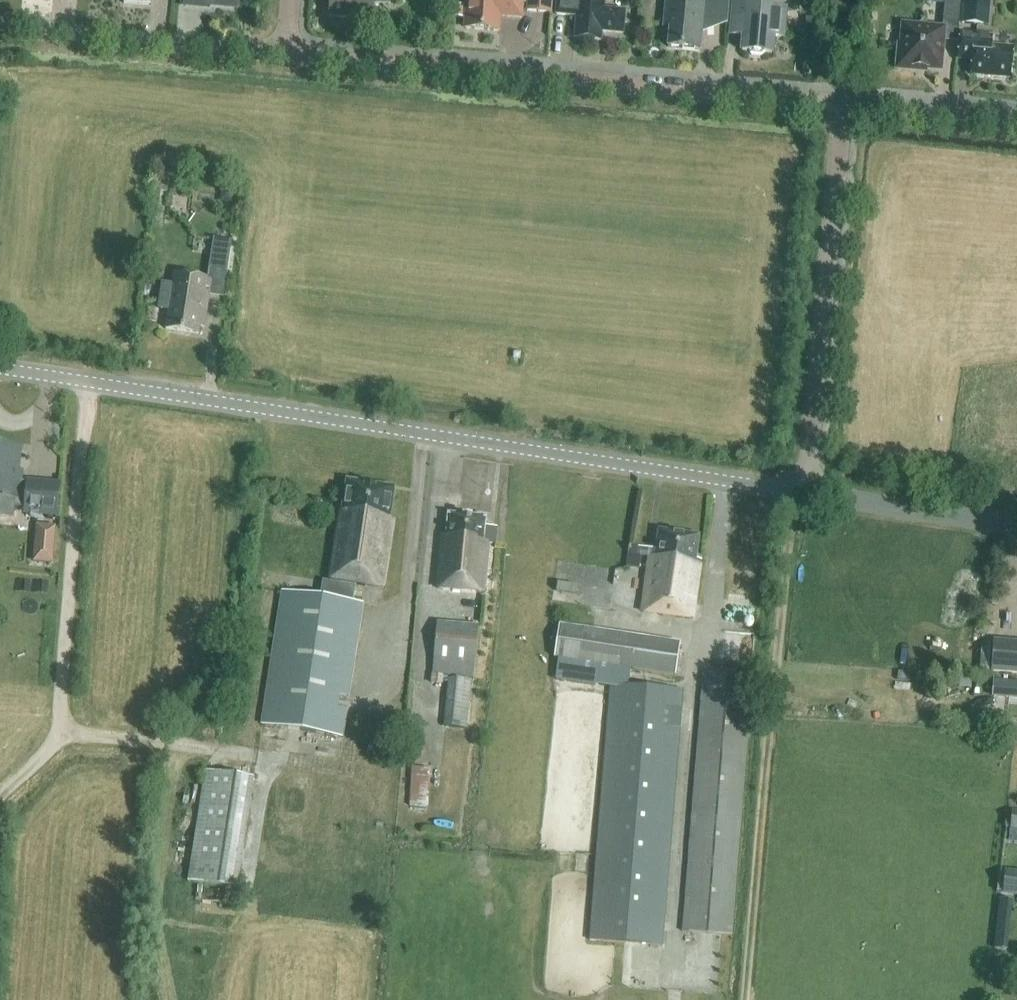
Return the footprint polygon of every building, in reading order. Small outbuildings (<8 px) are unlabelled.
[(329,17),(354,19),(354,22),(369,24),(369,21),(372,21),(374,0),(331,0),(329,17)] [(466,29),(497,32),(499,12),(508,13),(507,17),(521,18),(523,0),(468,0),(466,29)] [(553,0),(528,0),(527,11),(552,13),(553,0)] [(556,15),(576,17),(574,39),(601,41),(602,32),(623,34),(625,12),(604,10),(604,1),(593,0),(557,0),(556,15)] [(670,28),(668,47),(700,50),(702,21),(716,23),(718,0),(694,0),(694,4),(666,2),(664,28),(670,28)] [(730,36),(743,37),(742,52),(771,55),(773,37),(783,38),(786,10),(756,7),(756,0),(734,0),(732,18),(730,36)] [(943,24),(959,25),(962,0),(945,0),(943,24)] [(991,0),(963,0),(961,23),(989,26),(991,0)] [(453,4),(452,17),(462,18),(463,5),(453,4)] [(940,70),(943,30),(904,26),(902,48),(899,48),(898,68),(916,70),(916,68),(940,70)] [(960,33),(958,60),(972,62),(971,75),(1010,79),(1013,50),(992,48),(993,33),(975,31),(974,34),(960,33)] [(169,181),(156,179),(155,190),(168,192),(169,181)] [(228,204),(233,204),(234,193),(223,192),(223,198),(228,204)] [(212,238),(208,268),(228,271),(232,241),(212,238)] [(206,279),(173,274),(165,329),(197,333),(198,326),(204,327),(208,296),(204,295),(206,279)] [(57,516),(60,481),(19,476),(21,447),(0,447),(0,498),(10,499),(10,505),(23,506),(23,513),(57,516)] [(282,591),(262,724),(342,736),(363,604),(353,602),(355,586),(365,588),(365,586),(383,588),(394,519),(388,518),(393,489),(348,482),(347,485),(345,487),(344,493),(346,495),(345,503),(343,513),(338,512),(327,581),(323,580),(320,597),(282,591)] [(333,511),(334,501),(321,499),(320,509),(333,511)] [(447,536),(443,536),(438,588),(484,593),(489,543),(496,543),(498,527),(485,525),(486,518),(449,515),(447,536)] [(52,563),(55,526),(36,525),(33,562),(52,563)] [(693,619),(701,560),(694,559),(697,536),(660,532),(658,550),(629,546),(628,555),(649,558),(642,612),(693,619)] [(468,728),(478,627),(437,623),(432,674),(443,675),(451,676),(446,726),(468,728)] [(555,657),(560,658),(557,679),(595,685),(595,683),(610,684),(627,686),(630,669),(675,676),(680,644),(559,626),(555,657)] [(994,639),(991,670),(1016,672),(1016,641),(994,639)] [(731,935),(752,676),(704,672),(683,931),(731,935)] [(443,675),(432,674),(431,682),(442,683),(443,675)] [(992,694),(1016,696),(1016,680),(994,678),(992,694)] [(682,690),(627,686),(610,684),(590,940),(662,945),(682,690)] [(1005,716),(992,715),(991,729),(1005,730),(1005,716)] [(428,805),(429,767),(411,766),(410,805),(428,805)] [(205,772),(188,882),(236,889),(253,780),(205,772)] [(1006,871),(1004,892),(1016,894),(1016,873),(1006,871)]
